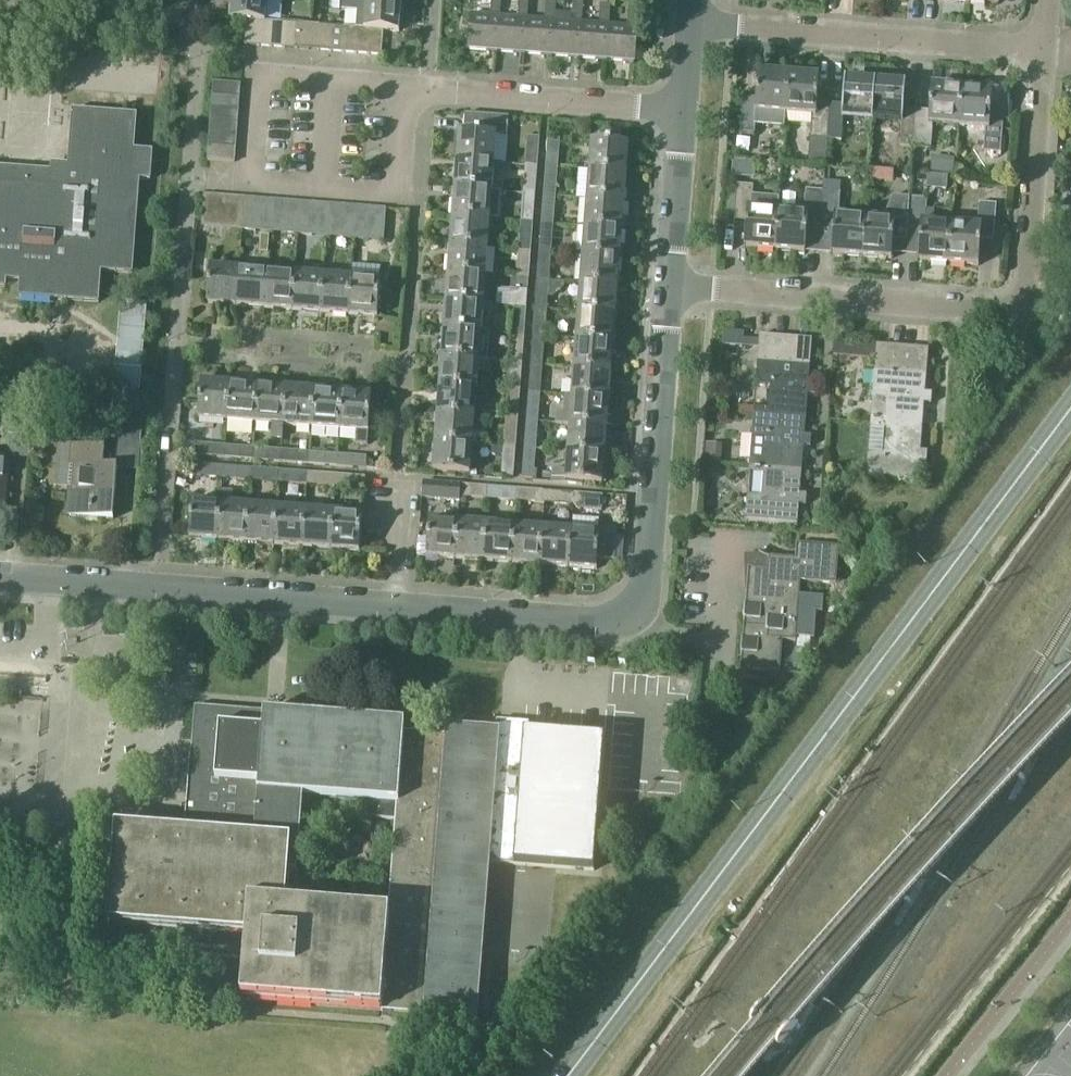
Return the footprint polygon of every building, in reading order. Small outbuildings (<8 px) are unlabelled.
[(231,19),(248,20),(262,21),(266,21),(266,20),(267,11),(268,0),(232,0),(231,19)] [(357,27),(358,28),(365,28),(365,29),(371,30),(384,31),(399,32),(402,4),(368,1),(356,0),(343,0),(342,10),(358,11),(357,27)] [(491,7),(501,8),(501,0),(492,0),(491,7)] [(498,51),(525,53),(528,19),(527,19),(529,0),(519,0),(518,18),(501,16),(498,51)] [(546,12),(555,12),(556,1),(548,0),(547,0),(546,12)] [(555,21),(553,55),(580,57),(583,23),(582,23),(584,3),(574,2),(573,22),(555,21)] [(601,4),(601,16),(610,17),(611,5),(601,4)] [(630,6),(629,18),(638,19),(639,7),(630,6)] [(473,14),(470,48),(498,51),(501,16),(473,14)] [(651,15),(650,25),(660,26),(661,15),(651,15)] [(528,19),(525,53),(553,55),(555,21),(528,19)] [(248,20),(245,45),(260,46),(262,21),(248,20)] [(260,46),(273,47),(275,21),(267,20),(266,20),(266,21),(262,21),(260,46)] [(285,48),(287,22),(275,21),(273,47),(285,48)] [(300,23),(287,22),(285,48),(298,49),(300,23)] [(311,24),(300,23),(298,49),(309,50),(311,24)] [(583,23),(580,57),(607,59),(610,25),(583,23)] [(318,51),(331,52),(333,26),(321,25),(318,51)] [(610,25),(607,59),(636,61),(639,27),(610,25)] [(331,52),(344,53),(346,27),(333,26),(331,52)] [(344,53),(356,54),(358,28),(357,27),(346,27),(344,53)] [(356,54),(369,55),(371,30),(365,29),(365,28),(358,28),(356,54)] [(384,31),(371,30),(369,55),(382,56),(384,31)] [(785,123),(786,113),(789,74),(760,72),(758,98),(745,97),(742,133),(755,134),(755,125),(785,127),(785,123)] [(811,138),(828,139),(831,103),(818,102),(820,77),(789,74),(786,113),(785,123),(812,125),(811,138)] [(844,117),(873,120),(876,81),(846,78),(844,104),(831,103),(828,139),(842,141),(844,117)] [(901,145),(914,146),(917,109),(905,109),(907,83),(876,81),(873,120),(903,122),(901,145)] [(215,83),(214,95),(240,97),(241,85),(215,83)] [(934,124),(959,126),(962,88),(933,85),(931,111),(917,109),(914,146),(932,147),(934,124)] [(994,90),(962,88),(959,126),(987,128),(985,151),(1001,152),(1004,116),(992,115),(994,90)] [(214,95),(213,110),(239,112),(240,97),(214,95)] [(213,110),(212,123),(238,125),(239,112),(213,110)] [(7,287),(8,281),(21,282),(20,297),(100,303),(102,272),(134,274),(141,180),(151,181),(154,153),(135,151),(138,116),(74,111),(70,166),(54,165),(53,172),(0,168),(0,287),(7,287)] [(495,163),(498,136),(508,137),(510,118),(466,115),(465,132),(461,132),(458,160),(495,163)] [(237,137),(238,125),(212,123),(211,135),(237,137)] [(211,135),(210,148),(236,150),(237,137),(211,135)] [(529,137),(527,166),(539,166),(541,138),(529,137)] [(549,139),(547,167),(559,168),(561,140),(549,139)] [(593,142),(591,171),(628,174),(630,145),(593,142)] [(210,148),(209,161),(235,163),(236,150),(210,148)] [(505,163),(495,163),(458,160),(456,188),(493,191),(494,177),(504,177),(505,163)] [(954,162),(933,160),(932,171),(953,173),(954,162)] [(524,194),(537,195),(539,166),(527,166),(524,194)] [(557,196),(559,168),(547,167),(545,195),(557,196)] [(880,170),(870,169),(869,181),(879,181),(880,170)] [(591,171),(589,199),(626,202),(628,174),(591,171)] [(918,182),(928,183),(929,175),(919,174),(918,182)] [(780,198),(754,196),(755,186),(738,184),(735,221),(748,222),(746,247),(776,250),(779,211),(780,198)] [(456,188),(454,216),(491,219),(493,191),(456,188)] [(820,239),(821,227),(824,191),(807,189),(806,206),(799,212),(779,211),(776,250),(806,252),(807,238),(820,239)] [(826,191),(824,191),(821,227),(820,239),(833,240),(832,254),(862,256),(865,217),(840,215),(841,192),(826,191)] [(534,222),(537,195),(524,194),(522,221),(534,222)] [(206,195),(204,222),(217,223),(219,196),(206,195)] [(555,224),(557,196),(545,195),(543,223),(555,224)] [(231,197),(219,196),(217,223),(230,224),(231,197)] [(884,219),(865,217),(862,256),(893,258),(894,240),(907,241),(907,234),(910,198),(893,196),(884,219)] [(244,198),(231,197),(230,224),(229,229),(242,230),(244,198)] [(258,199),(244,198),(242,230),(257,231),(258,226),(256,226),(258,199)] [(907,234),(921,235),(919,260),(948,262),(951,223),(934,222),(935,210),(926,209),(927,199),(910,198),(907,234)] [(256,226),(258,226),(270,227),(272,200),(258,199),(256,226)] [(589,199),(587,226),(623,229),(626,202),(589,199)] [(274,227),(286,228),(288,201),(276,200),(274,227)] [(301,203),(288,201),(286,228),(285,234),(299,235),(301,203)] [(979,225),(951,223),(948,262),(980,265),(982,239),(995,240),(997,203),(981,202),(979,225)] [(314,204),(301,203),(299,235),(314,236),(314,231),(312,230),(314,204)] [(312,230),(314,231),(326,232),(328,205),(314,204),(312,230)] [(330,232),(343,233),(345,206),(333,205),(330,232)] [(358,207),(345,206),(343,233),(342,238),(355,239),(358,207)] [(371,208),(358,207),(355,239),(370,241),(371,235),(369,235),(371,208)] [(369,235),(371,235),(385,236),(387,209),(371,208),(369,235)] [(489,248),(491,219),(454,216),(452,245),(489,248)] [(520,251),(532,252),(534,222),(522,221),(520,251)] [(553,253),(555,224),(543,223),(540,252),(553,253)] [(587,226),(584,256),(621,258),(623,229),(587,226)] [(487,276),(489,248),(452,245),(449,273),(487,276)] [(530,280),(532,252),(520,251),(518,279),(530,280)] [(550,281),(553,253),(540,252),(538,280),(550,281)] [(584,256),(582,284),(619,286),(621,258),(584,256)] [(239,269),(211,267),(208,304),(236,306),(239,269)] [(268,272),(239,269),(236,306),(266,309),(268,272)] [(296,274),(268,272),(266,309),(293,311),(296,274)] [(484,304),(487,276),(449,273),(447,301),(484,304)] [(324,276),(296,274),(293,311),(321,313),(324,276)] [(353,278),(324,276),(321,313),(350,315),(353,278)] [(381,281),(353,278),(350,315),(378,318),(381,281)] [(530,280),(518,279),(516,307),(528,308),(530,280)] [(550,281),(538,280),(536,309),(548,310),(550,281)] [(582,284),(580,312),(617,315),(619,286),(582,284)] [(447,301),(445,329),(482,332),(484,313),(493,314),(494,305),(484,304),(447,301)] [(122,304),(115,394),(140,396),(147,306),(122,304)] [(526,335),(528,308),(516,307),(514,334),(526,335)] [(546,337),(548,310),(536,309),(534,336),(546,337)] [(69,362),(112,366),(116,313),(74,310),(69,362)] [(615,342),(617,315),(580,312),(578,339),(615,342)] [(445,329),(443,357),(480,360),(488,361),(490,333),(482,332),(445,329)] [(723,332),(722,346),(743,347),(744,339),(738,333),(735,333),(723,332)] [(514,334),(512,363),(524,364),(526,335),(514,334)] [(759,362),(772,363),(774,336),(761,335),(759,362)] [(534,336),(532,364),(544,365),(546,337),(534,336)] [(787,337),(774,336),(772,363),(785,364),(787,337)] [(800,338),(787,337),(785,364),(798,365),(800,338)] [(812,339),(800,338),(798,365),(810,366),(812,339)] [(578,339),(576,368),(612,371),(615,342),(578,339)] [(876,370),(875,371),(889,372),(891,346),(878,345),(876,370)] [(891,346),(889,372),(901,373),(903,347),(891,346)] [(901,373),(914,374),(916,348),(903,347),(901,373)] [(916,348),(914,374),(927,375),(929,349),(916,348)] [(488,361),(480,360),(443,357),(441,386),(478,389),(479,372),(490,372),(491,361),(488,361)] [(755,408),(755,415),(806,419),(808,395),(815,395),(816,384),(809,384),(810,366),(798,365),(785,364),(772,363),(759,362),(757,385),(771,386),(769,409),(755,408)] [(522,392),(524,364),(512,363),(509,391),(522,392)] [(530,393),(542,394),(544,365),(532,364),(530,393)] [(576,368),(573,396),(610,399),(612,371),(576,368)] [(927,375),(914,374),(901,373),(889,372),(875,371),(871,424),(923,428),(925,403),(932,404),(933,393),(926,392),(927,375)] [(199,419),(227,421),(230,384),(202,382),(199,419)] [(227,421),(256,423),(258,386),(230,384),(227,421)] [(284,439),(284,426),(287,389),(258,386),(256,423),(272,425),(271,438),(284,439)] [(475,417),(478,389),(441,386),(438,414),(475,417)] [(284,426),(312,428),(315,391),(287,389),(284,426)] [(312,428),(340,430),(343,393),(315,391),(312,428)] [(519,421),(522,392),(509,391),(507,420),(519,421)] [(372,395),(343,393),(340,430),(357,431),(356,444),(368,445),(372,395)] [(540,422),(542,394),(530,393),(527,421),(540,422)] [(556,424),(571,425),(608,428),(610,399),(573,396),(572,414),(557,413),(556,424)] [(473,446),(475,417),(438,414),(436,443),(473,446)] [(751,460),(751,467),(802,471),(804,446),(811,447),(812,436),(805,436),(806,419),(755,415),(751,460)] [(115,443),(142,445),(144,418),(117,416),(115,443)] [(517,449),(519,421),(507,420),(505,448),(517,449)] [(525,450),(537,451),(540,422),(527,421),(525,450)] [(921,451),(923,428),(871,424),(869,453),(867,475),(919,480),(920,462),(927,462),(928,452),(921,451)] [(571,425),(569,453),(606,456),(608,428),(571,425)] [(471,474),(473,446),(436,443),(434,471),(471,474)] [(70,516),(114,520),(118,468),(104,467),(106,447),(71,444),(70,467),(69,487),(68,487),(66,516),(70,516)] [(197,455),(224,458),(225,446),(198,444),(197,455)] [(224,458),(253,460),(254,448),(225,446),(224,458)] [(253,460),(282,462),(283,450),(254,448),(253,460)] [(515,478),(517,449),(505,448),(503,477),(515,478)] [(282,462),(310,465),(310,453),(283,450),(282,462)] [(535,479),(537,451),(525,450),(523,478),(535,479)] [(310,465),(338,467),(339,455),(310,453),(310,465)] [(569,453),(568,470),(552,469),(551,483),(567,484),(567,485),(568,482),(604,484),(604,474),(608,474),(609,458),(606,458),(606,456),(569,453)] [(366,469),(367,457),(339,455),(338,467),(366,469)] [(6,511),(10,460),(0,459),(0,511),(6,511)] [(195,476),(222,479),(223,466),(196,464),(195,476)] [(222,479),(251,481),(252,469),(223,466),(222,479)] [(800,494),(802,471),(751,467),(750,473),(764,474),(762,497),(749,495),(747,519),(798,523),(800,504),(807,505),(807,495),(800,494)] [(251,481),(280,483),(281,471),(252,469),(251,481)] [(280,483),(308,486),(309,473),(281,471),(280,483)] [(308,486),(336,488),(337,476),(309,473),(308,486)] [(461,502),(461,497),(462,485),(462,484),(423,481),(422,499),(461,502)] [(461,497),(489,499),(490,487),(462,485),(461,497)] [(519,489),(490,487),(489,499),(518,502),(519,489)] [(518,502),(546,504),(547,491),(519,489),(518,502)] [(221,491),(220,504),(218,540),(247,542),(250,506),(232,505),(233,492),(221,491)] [(546,504),(574,506),(575,494),(547,491),(546,504)] [(604,496),(575,494),(574,506),(579,509),(603,511),(604,496)] [(190,538),(218,540),(220,504),(193,502),(190,538)] [(247,542),(276,545),(278,509),(250,506),(247,542)] [(306,511),(278,509),(276,545),(304,547),(306,511)] [(304,547),(332,549),(334,513),(306,511),(304,547)] [(363,516),(334,513),(332,549),(360,552),(363,516)] [(427,556),(457,559),(459,522),(430,520),(427,556)] [(457,559),(485,561),(488,524),(459,522),(457,559)] [(516,527),(488,524),(485,561),(513,563),(516,527)] [(598,570),(599,559),(615,561),(618,527),(599,526),(598,533),(572,531),(569,567),(598,570)] [(513,563),(541,565),(544,529),(516,527),(513,563)] [(541,565),(569,567),(572,531),(544,529),(541,565)] [(743,640),(742,654),(744,654),(743,670),(773,672),(782,672),(782,660),(784,641),(796,642),(797,642),(797,640),(798,636),(811,637),(815,638),(817,612),(823,612),(824,597),(801,596),(802,582),(838,584),(840,547),(806,544),(798,544),(797,559),(789,558),(779,557),(776,557),(773,557),(770,557),(768,556),(765,555),(763,554),(761,552),(760,553),(762,554),(764,555),(756,568),(750,568),(748,605),(746,606),(745,620),(746,620),(746,627),(745,640),(743,640)] [(194,741),(187,833),(178,832),(161,831),(117,828),(110,925),(248,936),(248,943),(247,953),(243,1000),(251,1002),(288,1004),(381,1011),(392,1012),(414,1013),(426,1014),(478,1018),(479,1004),(491,862),(500,863),(595,870),(605,739),(447,727),(447,736),(417,733),(405,732),(406,724),(371,721),(308,716),(283,715),(267,713),(196,708),(194,741)] [(375,823),(374,837),(387,838),(388,824),(375,823)]
